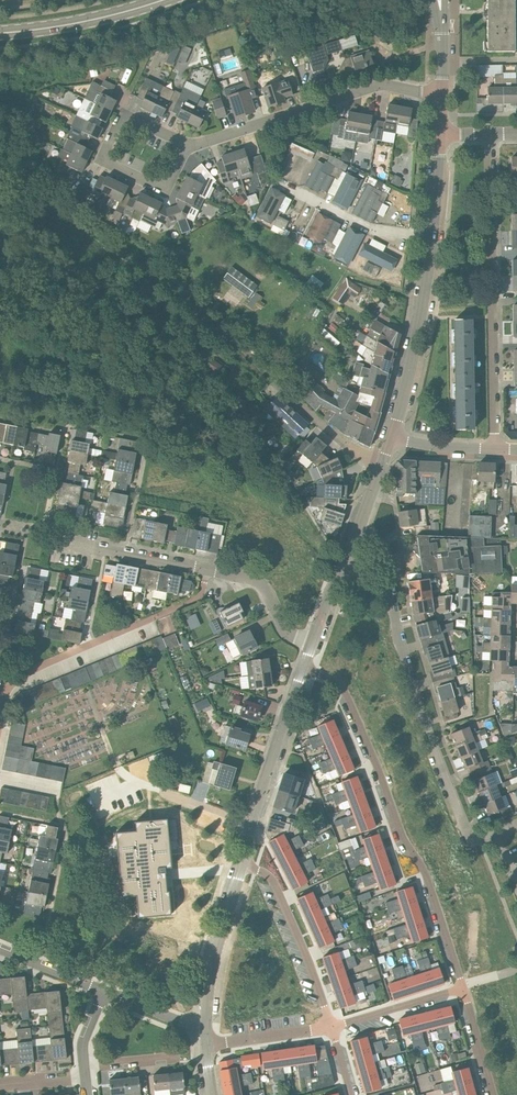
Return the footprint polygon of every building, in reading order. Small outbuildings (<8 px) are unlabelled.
[(487,20),(515,21),(514,0),(486,0),(487,20)] [(515,21),(487,20),(487,52),(515,52),(515,21)] [(358,45),(355,35),(338,40),(341,50),(358,45)] [(184,45),(181,53),(188,56),(191,48),(184,45)] [(328,58),(323,45),(306,50),(313,73),(322,70),(319,61),(328,58)] [(175,56),(179,48),(173,46),(170,53),(175,56)] [(230,48),(218,53),(220,59),(232,55),(230,48)] [(372,60),(369,51),(344,59),(347,69),(335,73),(338,81),(375,69),(372,60)] [(328,58),(319,61),(322,70),(324,70),(328,60),(328,58)] [(479,75),(495,75),(495,87),(487,87),(487,99),(477,99),(477,104),(487,104),(503,103),(502,75),(503,75),(503,65),(479,66),(479,75)] [(516,65),(516,79),(503,79),(503,75),(502,75),(503,103),(516,103),(516,65)] [(236,117),(254,112),(250,99),(258,97),(252,79),(249,70),(240,73),(246,91),(229,96),(236,117)] [(150,112),(159,95),(163,86),(146,78),(143,83),(137,97),(143,100),(140,107),(150,112)] [(272,85),(271,80),(268,78),(262,80),(260,83),(263,91),(268,107),(285,101),(284,97),(292,94),(288,79),(272,85)] [(110,97),(115,85),(103,79),(100,85),(93,81),(85,98),(111,111),(116,100),(110,97)] [(62,88),(55,85),(52,90),(59,93),(62,88)] [(174,106),(181,93),(175,90),(174,92),(163,86),(159,95),(150,112),(161,117),(166,108),(172,111),(174,106)] [(188,122),(196,106),(201,95),(184,88),(181,93),(174,106),(172,111),(178,114),(176,117),(188,122)] [(105,122),(111,111),(85,98),(77,115),(89,121),(96,124),(99,119),(105,122)] [(217,119),(226,116),(221,98),(212,101),(217,119)] [(42,106),(35,104),(33,112),(40,113),(42,106)] [(397,125),(400,107),(388,104),(385,122),(378,120),(375,139),(381,140),(383,132),(395,134),(397,125)] [(196,106),(188,122),(199,128),(207,111),(196,106)] [(400,107),(397,125),(408,127),(407,137),(416,139),(417,119),(410,118),(412,109),(400,107)] [(356,140),(360,114),(348,112),(347,119),(340,118),(340,120),(337,135),(337,137),(344,138),(344,139),(355,141),(356,140)] [(375,139),(378,120),(371,119),(372,116),(360,114),(356,140),(367,142),(368,138),(375,139)] [(103,128),(96,124),(89,121),(77,115),(71,127),(72,127),(69,132),(81,138),(88,141),(90,135),(97,139),(103,128)] [(85,147),(88,141),(81,138),(69,132),(66,138),(68,139),(63,150),(71,154),(86,161),(92,150),(85,147)] [(294,140),(290,149),(313,160),(317,152),(294,140)] [(71,154),(63,150),(61,149),(57,158),(59,163),(60,163),(57,168),(72,175),(75,169),(81,172),(86,161),(71,154)] [(233,153),(240,175),(241,178),(257,172),(260,181),(263,189),(269,179),(261,154),(247,159),(244,149),(233,153)] [(229,178),(240,175),(233,153),(221,156),(223,163),(218,165),(217,163),(216,163),(223,183),(230,181),(229,178)] [(297,178),(302,164),(291,160),(286,174),(297,178)] [(331,166),(318,160),(306,186),(320,192),(331,166)] [(197,195),(204,199),(205,199),(212,185),(212,184),(216,180),(201,163),(192,171),(193,172),(190,178),(187,176),(182,187),(197,195)] [(329,176),(334,178),(339,169),(334,167),(329,176)] [(339,169),(334,178),(339,181),(344,172),(339,169)] [(350,212),(365,180),(347,172),(332,203),(350,212)] [(400,180),(401,178),(394,174),(390,182),(400,187),(403,181),(400,180)] [(109,197),(117,182),(106,176),(105,178),(99,175),(97,179),(92,177),(88,186),(93,188),(90,193),(99,197),(99,202),(96,210),(102,213),(106,205),(109,197)] [(382,192),(383,191),(388,194),(391,188),(370,177),(366,184),(372,187),(382,192)] [(118,203),(119,201),(121,202),(128,187),(117,182),(109,197),(106,205),(115,209),(118,203)] [(78,194),(83,196),(88,186),(82,183),(78,194)] [(198,211),(204,199),(197,195),(182,187),(176,198),(180,200),(177,205),(171,208),(176,221),(186,218),(191,207),(198,211)] [(285,195),(271,188),(257,216),(272,223),(285,195)] [(388,194),(383,191),(382,192),(378,200),(383,203),(388,194)] [(140,220),(151,198),(140,192),(135,201),(130,198),(123,214),(139,221),(140,220)] [(245,201),(240,196),(239,197),(235,193),(231,197),(239,206),(240,206),(245,201)] [(176,221),(171,208),(166,210),(160,207),(162,203),(151,198),(140,220),(151,225),(159,229),(162,222),(167,224),(176,221)] [(388,224),(395,205),(386,202),(380,221),(388,224)] [(119,220),(125,207),(118,203),(115,209),(112,217),(119,220)] [(335,222),(316,213),(306,234),(324,243),(335,222)] [(278,228),(283,218),(278,216),(273,225),(278,228)] [(278,228),(284,230),(288,221),(283,218),(278,228)] [(363,234),(350,228),(338,257),(351,263),(363,234)] [(285,229),(282,236),(287,238),(290,232),(285,229)] [(322,251),(327,253),(332,244),(326,241),(322,251)] [(399,261),(364,243),(358,255),(393,272),(399,261)] [(332,244),(327,253),(333,256),(337,247),(332,244)] [(375,278),(380,269),(367,262),(363,270),(370,274),(370,275),(375,278)] [(232,267),(223,279),(249,297),(257,286),(232,267)] [(354,297),(360,286),(346,277),(333,298),(343,305),(350,294),(354,297)] [(262,297),(256,293),(247,305),(253,310),(262,297)] [(331,318),(339,324),(343,319),(335,313),(331,318)] [(471,319),(453,320),(454,347),(472,347),(471,319)] [(394,352),(399,334),(385,326),(375,320),(371,328),(371,329),(366,336),(394,352)] [(332,323),(328,327),(335,333),(339,329),(332,323)] [(331,335),(323,328),(317,334),(326,341),(331,335)] [(202,346),(191,334),(182,342),(194,354),(202,346)] [(388,374),(389,374),(395,352),(394,352),(399,334),(394,352),(366,336),(363,341),(362,341),(364,342),(362,345),(366,347),(374,352),(373,354),(391,362),(388,374)] [(389,375),(389,374),(388,374),(391,362),(373,354),(374,352),(366,347),(364,350),(362,355),(365,358),(363,361),(371,365),(389,375)] [(472,347),(454,347),(454,374),(472,374),(472,347)] [(223,367),(212,358),(206,366),(216,375),(223,367)] [(389,375),(371,365),(369,369),(362,367),(363,364),(355,362),(352,374),(359,376),(357,384),(360,386),(384,393),(389,375)] [(379,413),(380,411),(370,408),(367,417),(353,410),(356,404),(337,399),(332,398),(323,392),(325,391),(313,381),(313,380),(298,365),(291,372),(297,378),(290,384),(297,390),(303,397),(315,410),(320,404),(348,415),(351,418),(351,417),(374,431),(380,413),(379,413)] [(472,374),(454,374),(455,404),(473,404),(472,374)] [(370,408),(380,411),(385,393),(383,393),(384,393),(360,386),(359,389),(354,386),(351,392),(345,389),(348,383),(350,384),(351,381),(342,375),(338,382),(337,384),(339,385),(332,398),(337,399),(356,404),(358,402),(371,405),(370,408)] [(298,434),(306,424),(276,395),(267,405),(298,434)] [(368,447),(374,431),(351,417),(351,418),(348,415),(331,408),(320,404),(315,410),(323,418),(344,434),(343,435),(368,447)] [(473,404),(455,404),(455,430),(473,429),(473,404)] [(18,427),(7,424),(6,427),(0,426),(0,442),(14,445),(18,427)] [(36,444),(38,433),(28,431),(28,429),(18,427),(14,445),(24,447),(23,450),(34,453),(36,444)] [(70,451),(88,455),(90,444),(85,443),(87,432),(77,430),(74,441),(72,440),(70,451)] [(38,433),(36,444),(47,446),(46,451),(57,454),(61,435),(49,433),(49,436),(38,433)] [(312,463),(321,452),(326,446),(316,437),(311,444),(306,440),(297,450),(312,463)] [(134,452),(136,441),(120,438),(117,453),(110,452),(108,458),(116,460),(134,464),(137,453),(134,452)] [(86,465),(88,455),(70,451),(68,462),(70,462),(68,473),(79,475),(81,464),(86,465)] [(322,479),(335,473),(342,470),(343,469),(337,457),(330,460),(321,452),(312,463),(317,466),(322,479)] [(134,464),(116,460),(115,466),(114,471),(112,481),(117,482),(128,484),(130,474),(132,475),(134,464)] [(415,494),(417,461),(400,460),(395,464),(396,464),(396,493),(415,494)] [(417,461),(415,494),(415,505),(443,506),(447,463),(417,461)] [(494,481),(495,464),(479,463),(478,481),(494,481)] [(324,497),(339,498),(346,499),(347,486),(345,485),(342,470),(335,473),(322,479),(325,484),(324,497)] [(84,476),(79,475),(68,473),(66,483),(63,483),(61,494),(80,497),(93,500),(94,493),(81,490),(82,486),(84,476)] [(126,495),(128,484),(117,482),(115,493),(110,492),(109,497),(100,495),(99,501),(108,503),(126,506),(128,496),(126,495)] [(75,519),(80,497),(61,494),(59,504),(62,505),(60,516),(75,519)] [(339,526),(341,527),(345,514),(343,513),(346,505),(339,505),(339,498),(324,497),(324,498),(311,497),(311,507),(318,507),(332,530),(339,526),(339,527),(339,526)] [(99,501),(98,500),(94,500),(92,510),(106,513),(106,514),(103,524),(119,528),(121,517),(124,517),(126,506),(108,503),(99,501)] [(424,509),(416,510),(399,512),(401,527),(416,525),(417,535),(432,536),(430,525),(423,526),(422,517),(425,516),(424,509)] [(468,537),(491,538),(492,516),(470,515),(468,537)] [(153,541),(157,522),(135,518),(132,534),(143,536),(142,539),(153,541)] [(201,523),(196,549),(207,551),(207,549),(218,551),(221,535),(206,532),(209,519),(202,518),(201,523)] [(175,542),(177,532),(166,530),(167,525),(157,522),(153,541),(164,543),(164,540),(175,542)] [(196,549),(201,523),(195,522),(194,530),(178,526),(177,532),(175,542),(185,545),(185,547),(196,549)] [(431,526),(432,536),(439,536),(439,526),(431,526)] [(468,537),(439,536),(432,536),(417,535),(422,572),(469,575),(502,572),(501,538),(491,538),(468,537)] [(15,566),(17,555),(15,555),(17,544),(6,542),(4,552),(0,552),(0,563),(15,566)] [(15,566),(0,563),(0,585),(8,587),(10,576),(13,577),(15,566)] [(122,598),(124,584),(128,566),(117,564),(117,566),(106,564),(104,575),(115,577),(111,595),(122,598)] [(146,588),(149,573),(138,571),(139,568),(128,566),(124,584),(146,588)] [(24,588),(42,592),(44,581),(39,580),(41,569),(31,567),(28,578),(26,577),(24,588)] [(167,593),(171,574),(160,572),(159,575),(149,573),(146,588),(167,593)] [(171,574),(167,593),(178,595),(179,590),(190,592),(192,581),(181,579),(182,576),(171,574)] [(469,584),(470,575),(456,575),(456,584),(469,584)] [(70,597),(89,601),(91,590),(88,589),(90,579),(80,577),(78,587),(72,586),(70,597)] [(479,577),(473,583),(479,588),(484,583),(479,577)] [(411,601),(432,599),(430,589),(438,588),(437,578),(408,582),(411,601)] [(40,603),(42,592),(24,588),(22,599),(24,600),(22,610),(33,612),(35,602),(40,603)] [(511,603),(511,593),(501,593),(501,597),(493,597),(492,597),(492,605),(484,605),(484,610),(491,610),(510,611),(510,603),(511,603)] [(472,596),(463,595),(463,611),(472,611),(472,596)] [(86,612),(89,601),(70,597),(68,608),(73,609),(71,619),(66,618),(65,619),(82,622),(84,611),(86,612)] [(434,616),(440,615),(448,612),(447,604),(446,597),(432,599),(411,601),(413,615),(415,622),(434,617),(434,616)] [(239,603),(237,600),(222,608),(224,610),(220,612),(227,627),(244,619),(241,613),(243,611),(239,603)] [(31,623),(33,612),(22,610),(20,621),(17,620),(15,631),(34,635),(47,637),(49,630),(35,627),(36,624),(31,623)] [(510,623),(510,611),(491,610),(491,618),(483,617),(483,622),(510,623)] [(448,612),(440,615),(442,621),(452,618),(450,612),(448,612)] [(198,613),(189,617),(194,629),(203,625),(198,613)] [(80,632),(82,622),(65,619),(62,634),(58,633),(59,630),(49,628),(49,630),(47,637),(62,640),(80,644),(82,633),(80,632)] [(439,627),(437,619),(416,625),(420,639),(443,633),(453,631),(453,623),(443,626),(439,627)] [(509,635),(510,623),(483,622),(483,627),(483,635),(490,635),(510,636),(510,635),(509,635)] [(257,647),(249,631),(235,638),(230,640),(227,634),(216,639),(219,646),(226,642),(229,647),(232,646),(237,657),(241,655),(257,647)] [(161,639),(165,648),(166,650),(179,645),(175,633),(161,639)] [(430,662),(448,657),(450,656),(443,633),(420,639),(424,653),(427,652),(430,662)] [(509,648),(510,636),(490,635),(490,643),(482,642),(482,647),(509,648)] [(165,648),(161,639),(160,636),(155,638),(160,651),(165,648)] [(153,653),(160,651),(155,638),(148,641),(153,653)] [(147,656),(153,653),(148,641),(142,644),(147,656)] [(141,658),(147,656),(142,644),(136,646),(141,658)] [(134,661),(141,658),(136,646),(129,649),(134,661)] [(509,649),(509,648),(482,647),(482,652),(490,652),(490,661),(493,661),(508,661),(509,649)] [(128,664),(134,661),(129,649),(123,651),(128,664)] [(122,666),(128,664),(123,651),(117,654),(122,666)] [(115,669),(122,666),(117,654),(110,657),(115,669)] [(109,672),(115,669),(110,657),(104,659),(109,672)] [(433,683),(453,677),(448,657),(430,662),(433,673),(430,674),(433,683)] [(254,674),(270,672),(268,658),(246,661),(247,675),(254,674)] [(103,674),(109,672),(104,659),(98,662),(103,674)] [(508,667),(508,661),(493,661),(493,666),(493,681),(492,690),(513,691),(513,682),(514,667),(508,667)] [(96,677),(103,674),(98,662),(91,665),(96,677)] [(469,664),(463,669),(466,673),(472,668),(469,664)] [(90,679),(96,677),(91,665),(85,667),(90,679)] [(84,682),(90,679),(85,667),(79,670),(84,682)] [(210,673),(208,669),(203,667),(199,669),(203,676),(210,673)] [(78,685),(84,682),(79,670),(73,672),(78,685)] [(71,687),(78,685),(73,672),(66,675),(71,687)] [(254,674),(247,675),(249,689),(272,686),(270,672),(254,674)] [(65,690),(71,687),(66,675),(60,678),(65,690)] [(441,701),(454,697),(461,695),(458,687),(456,688),(455,682),(453,677),(433,683),(435,691),(438,691),(441,701)] [(58,692),(65,690),(60,678),(53,680),(58,692)] [(52,695),(58,692),(53,680),(47,683),(52,695)] [(46,698),(52,695),(47,683),(41,686),(46,698)] [(40,700),(46,698),(41,686),(35,688),(40,700)] [(33,703),(40,700),(35,688),(28,691),(33,703)] [(27,706),(33,703),(28,691),(22,693),(27,706)] [(27,706),(22,693),(16,696),(21,708),(27,706)] [(239,704),(241,697),(234,695),(232,702),(239,704)] [(454,697),(441,701),(444,712),(441,713),(444,722),(458,718),(456,712),(458,711),(454,697)] [(210,706),(206,698),(201,700),(205,708),(210,706)] [(258,721),(262,706),(245,701),(241,716),(258,721)] [(311,744),(338,733),(332,720),(318,726),(321,734),(309,739),(310,743),(311,744)] [(10,729),(23,731),(24,724),(11,722),(10,729)] [(512,724),(499,723),(505,735),(512,733),(512,724)] [(245,749),(249,735),(240,732),(240,730),(231,727),(229,726),(224,743),(226,743),(245,749)] [(480,736),(486,733),(485,729),(471,734),(468,727),(451,733),(456,745),(455,745),(456,746),(480,736)] [(21,738),(23,731),(10,729),(9,736),(21,738)] [(329,751),(343,745),(338,733),(311,744),(313,750),(326,744),(329,751)] [(460,757),(478,750),(475,743),(488,738),(486,733),(480,736),(456,746),(460,757)] [(20,745),(21,738),(9,736),(7,742),(20,745)] [(515,744),(514,742),(512,737),(506,739),(509,747),(515,744)] [(302,747),(310,743),(309,739),(300,743),(302,747)] [(22,745),(20,745),(7,742),(6,748),(7,750),(20,752),(22,745)] [(23,774),(28,747),(22,745),(20,752),(19,759),(16,772),(23,774)] [(321,768),(348,757),(343,745),(329,751),(332,758),(319,763),(321,768)] [(29,775),(32,761),(34,748),(28,747),(23,774),(29,775)] [(5,756),(12,758),(19,759),(20,752),(7,750),(6,749),(5,756)] [(472,774),(490,767),(487,760),(483,762),(478,750),(460,757),(460,758),(461,758),(465,769),(469,768),(472,774)] [(153,756),(158,766),(166,762),(162,752),(153,756)] [(2,769),(9,771),(12,758),(5,756),(2,769)] [(348,757),(321,768),(323,774),(336,768),(339,776),(354,770),(348,757)] [(12,758),(9,771),(16,772),(19,759),(12,758)] [(36,776),(39,762),(32,761),(29,775),(36,776)] [(236,768),(214,761),(214,763),(208,761),(202,781),(230,790),(236,768)] [(43,778),(46,764),(39,762),(36,776),(43,778)] [(49,779),(52,765),(46,764),(43,778),(49,779)] [(56,780),(59,766),(52,765),(49,779),(56,780)] [(59,766),(56,780),(63,782),(66,768),(59,766)] [(479,792),(496,785),(491,773),(492,773),(490,767),(472,774),(474,780),(479,792)] [(295,777),(285,773),(279,790),(298,796),(303,779),(295,777)] [(177,778),(171,776),(169,785),(175,786),(177,778)] [(334,800),(361,789),(357,776),(336,784),(339,792),(332,794),(334,800)] [(498,790),(505,787),(504,782),(496,785),(479,792),(483,804),(501,797),(498,790)] [(11,789),(1,787),(0,794),(0,801),(8,803),(11,789)] [(15,804),(17,790),(11,789),(8,803),(15,804)] [(351,807),(366,802),(361,789),(334,800),(336,805),(349,800),(351,807)] [(21,806),(24,792),(17,790),(15,804),(21,806)] [(293,813),(298,796),(279,790),(274,807),(293,813)] [(28,807),(31,793),(24,792),(21,806),(28,807)] [(35,808),(38,794),(31,793),(28,807),(35,808)] [(42,810),(44,796),(38,794),(35,808),(42,810)] [(501,797),(483,804),(484,804),(488,816),(492,814),(495,820),(513,813),(510,807),(506,809),(501,797)] [(343,825),(370,814),(366,802),(351,807),(354,814),(334,821),(336,827),(343,824),(343,825)] [(370,814),(343,825),(345,830),(358,825),(361,832),(375,827),(370,814)] [(10,841),(12,829),(7,828),(9,817),(0,816),(0,839),(10,841)] [(283,835),(288,832),(302,828),(303,822),(287,817),(286,823),(270,818),(265,833),(270,841),(282,835),(283,835)] [(137,831),(117,832),(123,897),(137,895),(139,917),(172,913),(170,890),(168,890),(166,867),(172,866),(168,818),(153,819),(150,819),(136,821),(137,831)] [(38,847),(56,850),(59,838),(56,838),(58,827),(40,824),(38,834),(40,835),(39,840),(38,847)] [(354,857),(382,847),(378,834),(363,839),(365,846),(354,850),(351,839),(338,843),(344,859),(354,856),(354,857)] [(286,841),(283,835),(282,835),(270,841),(275,853),(301,840),(299,835),(286,841)] [(29,845),(38,847),(39,840),(30,838),(29,845)] [(10,841),(0,839),(0,862),(2,852),(7,853),(10,841)] [(281,865),(295,858),(292,852),(304,845),(301,840),(275,853),(281,865)] [(54,862),(56,850),(38,847),(33,869),(49,872),(51,862),(54,862)] [(372,864),(386,859),(382,847),(354,857),(356,862),(369,857),(372,864)] [(287,877),(313,864),(311,859),(298,865),(295,858),(281,865),(287,877)] [(357,884),(391,871),(386,859),(372,864),(374,872),(355,879),(357,884)] [(313,864),(287,877),(293,889),(307,882),(304,875),(316,869),(313,864)] [(47,883),(49,872),(33,869),(29,892),(47,895),(49,883),(47,883)] [(391,871),(357,884),(353,885),(356,891),(365,888),(365,887),(378,882),(381,890),(395,884),(391,871)] [(387,908),(416,899),(411,886),(397,891),(399,898),(386,903),(387,908)] [(45,907),(47,895),(29,892),(24,914),(40,918),(42,907),(45,907)] [(303,911),(330,899),(328,894),(315,900),(312,892),(298,898),(303,911)] [(359,902),(371,898),(369,892),(357,896),(359,902)] [(309,923),(323,917),(320,910),(329,906),(333,904),(341,901),(338,895),(330,899),(303,911),(309,923)] [(404,917),(419,912),(416,899),(387,908),(379,911),(380,914),(382,913),(386,914),(396,911),(398,918),(404,917)] [(387,936),(423,924),(419,912),(404,917),(406,925),(386,931),(387,936)] [(314,935),(341,923),(339,918),(326,924),(323,917),(309,923),(314,935)] [(341,923),(314,935),(320,948),(334,942),(330,934),(343,928),(341,923)] [(423,924),(387,936),(387,937),(395,934),(397,939),(410,935),(413,942),(428,937),(423,924)] [(340,952),(341,951),(355,946),(354,943),(353,940),(338,946),(340,952)] [(355,946),(356,948),(362,946),(360,940),(354,943),(355,946)] [(328,970),(355,961),(354,955),(340,960),(338,952),(323,957),(328,970)] [(422,959),(431,987),(444,983),(440,968),(432,971),(428,957),(422,959)] [(431,987),(422,959),(417,961),(419,967),(422,974),(414,977),(419,991),(431,987)] [(332,983),(346,978),(344,971),(357,966),(355,961),(328,970),(332,983)] [(419,991),(414,977),(407,979),(402,966),(397,967),(407,995),(419,991)] [(394,1000),(407,995),(397,967),(392,969),(396,982),(389,985),(394,1000)] [(27,994),(25,976),(0,979),(0,994),(12,993),(14,1011),(29,1010),(27,994)] [(336,995),(364,986),(362,980),(349,985),(346,978),(332,983),(336,995)] [(365,987),(367,993),(376,990),(374,984),(365,987)] [(364,986),(336,995),(341,1008),(355,1003),(352,996),(366,991),(364,986)] [(49,1026),(63,1025),(60,990),(27,994),(29,1010),(47,1007),(49,1026)] [(438,1010),(445,1039),(451,1037),(447,1024),(455,1022),(451,1007),(438,1010)] [(440,1040),(445,1039),(438,1010),(425,1013),(429,1028),(436,1027),(440,1040)] [(421,1030),(429,1028),(425,1013),(412,1016),(420,1045),(425,1044),(421,1030)] [(414,1047),(420,1045),(412,1016),(399,1020),(403,1035),(410,1033),(414,1047)] [(32,1046),(34,1062),(67,1059),(63,1025),(49,1026),(51,1044),(32,1046)] [(32,1046),(31,1028),(16,1029),(18,1048),(0,1050),(0,1052),(1,1066),(34,1062),(32,1046)] [(394,1029),(387,1031),(389,1040),(397,1038),(394,1029)] [(355,1054),(383,1046),(382,1040),(368,1044),(366,1037),(351,1041),(355,1054)] [(311,1083),(313,1090),(334,1084),(325,1045),(315,1047),(316,1061),(318,1076),(319,1081),(311,1083)] [(315,1047),(315,1046),(302,1047),(306,1077),(305,1077),(308,1091),(313,1090),(311,1083),(319,1081),(318,1076),(311,1077),(309,1062),(316,1061),(315,1047)] [(373,1062),(380,1061),(378,1053),(385,1051),(383,1046),(355,1054),(358,1067),(373,1062)] [(300,1078),(305,1077),(306,1077),(302,1047),(288,1049),(291,1065),(298,1064),(300,1078)] [(283,1066),(291,1065),(288,1049),(275,1051),(279,1080),(285,1080),(283,1066)] [(274,1081),(279,1080),(275,1051),(261,1053),(264,1069),(272,1067),(274,1081)] [(255,1067),(253,1054),(241,1056),(241,1058),(220,1062),(221,1070),(236,1068),(236,1069),(255,1067)] [(253,1054),(255,1067),(261,1066),(259,1054),(253,1054)] [(362,1079),(390,1071),(389,1066),(382,1068),(380,1061),(373,1062),(358,1067),(362,1079)] [(422,1062),(414,1065),(418,1074),(426,1072),(422,1062)] [(442,1088),(471,1081),(467,1067),(452,1072),(454,1079),(441,1083),(441,1084),(442,1088)] [(237,1075),(236,1069),(236,1068),(221,1070),(220,1070),(223,1083),(252,1077),(251,1073),(237,1075)] [(390,1071),(362,1079),(365,1093),(381,1088),(378,1080),(392,1077),(390,1071)] [(170,1088),(170,1094),(172,1094),(185,1094),(185,1087),(183,1072),(168,1073),(170,1088)] [(170,1088),(168,1073),(153,1075),(155,1090),(170,1088)] [(126,1093),(126,1094),(140,1094),(140,1092),(141,1091),(139,1076),(124,1078),(126,1093)] [(241,1093),(240,1086),(253,1084),(252,1077),(223,1083),(225,1094),(232,1094),(241,1093)] [(126,1093),(124,1078),(109,1080),(111,1094),(126,1094),(126,1093)] [(474,1093),(471,1081),(442,1088),(444,1094),(457,1090),(459,1094),(468,1094),(474,1093)]
